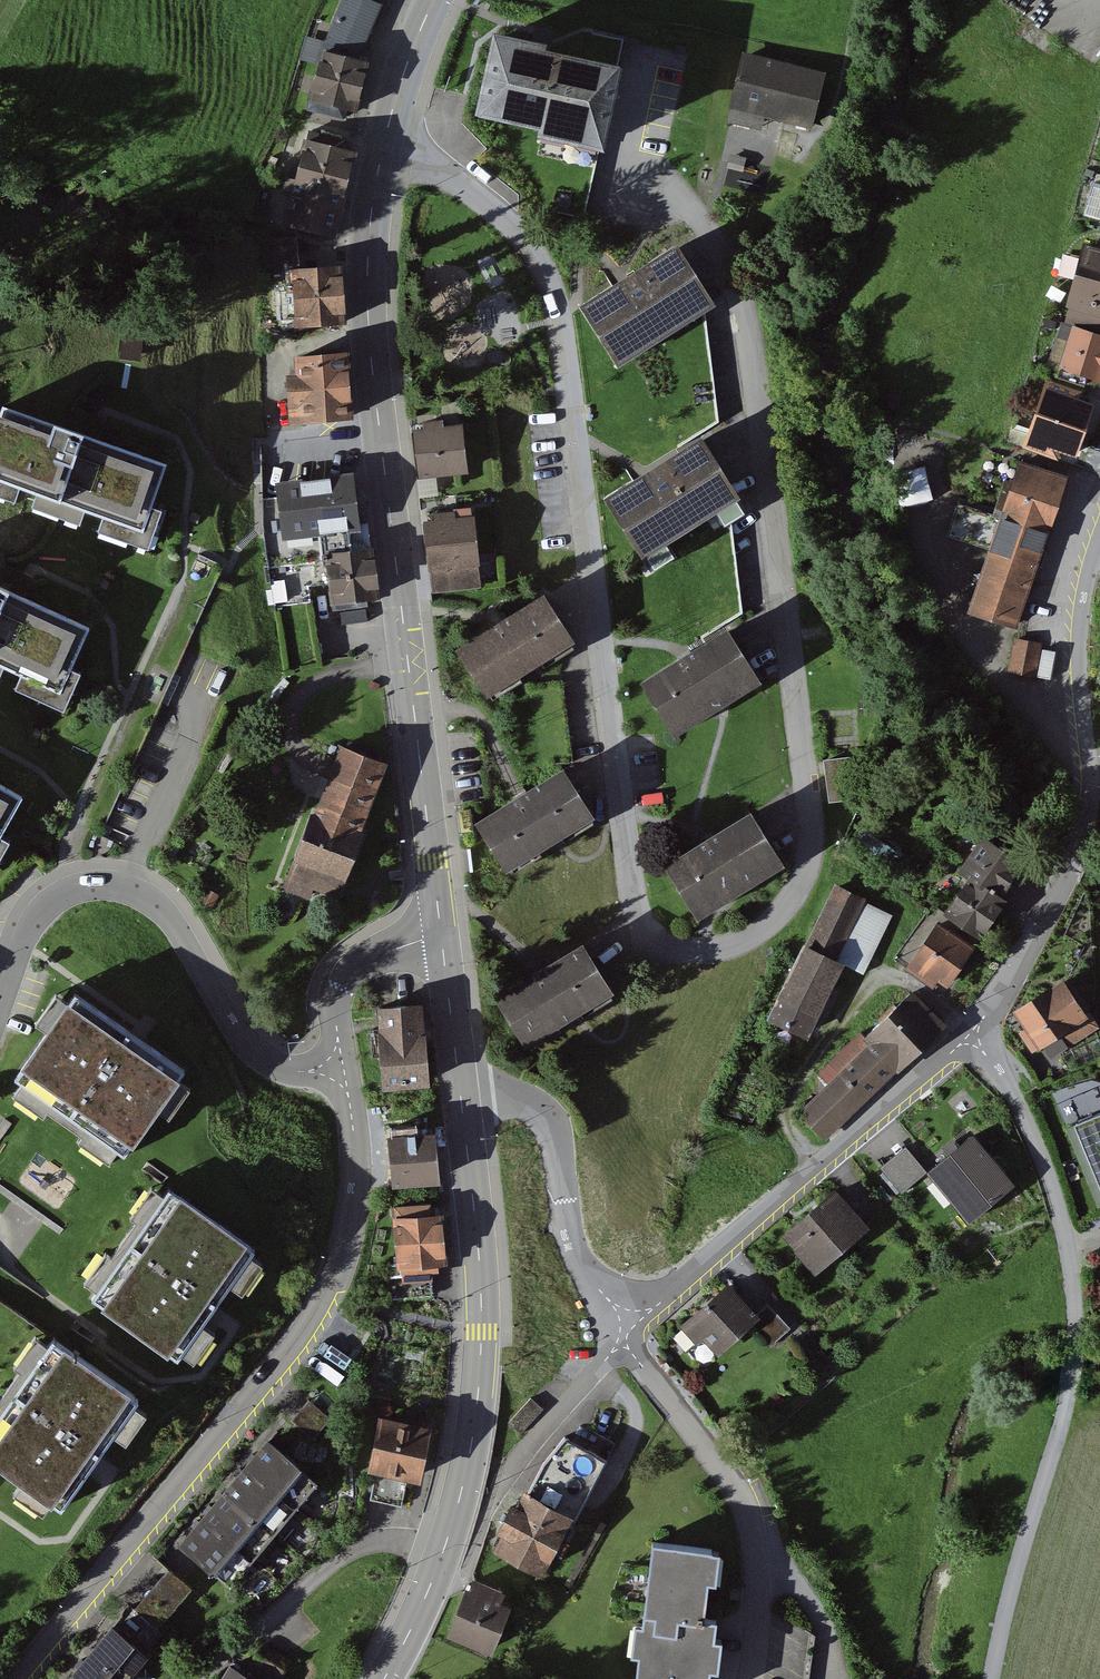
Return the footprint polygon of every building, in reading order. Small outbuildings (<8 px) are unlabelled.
[(319,65),(309,103),(355,115),(368,62),(357,59),(360,45),(376,3),(366,0),(343,0),(328,44),(309,39),(303,61),(319,65)] [(544,47),(496,38),(481,116),(543,128),(542,135),(603,147),(618,70),(543,55),(544,47)] [(829,75),(745,57),(734,110),(818,127),(829,75)] [(307,140),(288,223),(342,235),(360,152),(307,140)] [(269,207),(254,202),(248,217),(263,222),(269,207)] [(301,269),(298,239),(262,242),(265,279),(297,275),(302,329),(352,324),(346,265),(301,269)] [(686,244),(590,305),(627,363),(723,302),(686,244)] [(1091,246),(1070,311),(1099,320),(1099,249),(1091,246)] [(1075,327),(1060,371),(1099,385),(1099,336),(1075,327)] [(344,355),(296,358),(298,378),(287,378),(289,404),(299,404),(301,422),(349,418),(344,355)] [(1049,379),(1026,449),(1061,460),(1063,452),(1083,459),(1099,405),(1082,399),(1085,391),(1049,379)] [(3,406),(0,413),(0,481),(143,531),(166,464),(98,440),(100,434),(71,424),(69,429),(3,406)] [(467,425),(419,430),(424,478),(472,473),(467,425)] [(708,434),(611,497),(650,557),(747,494),(708,434)] [(905,504),(934,498),(921,435),(891,441),(905,504)] [(365,508),(347,509),(344,460),(264,465),(268,536),(284,644),(312,639),(302,584),(336,582),(337,602),(371,600),(365,508)] [(1067,477),(1019,463),(1002,518),(959,504),(948,538),(990,551),(970,614),(1020,629),(1067,477)] [(477,514),(424,520),(432,592),(485,586),(477,514)] [(60,692),(89,627),(23,597),(25,592),(0,581),(0,665),(60,692)] [(552,594),(463,651),(493,697),(582,640),(552,594)] [(733,628),(649,682),(683,735),(768,680),(733,628)] [(1040,641),(1014,639),(1010,671),(1037,674),(1040,641)] [(393,763),(342,743),(284,892),(335,912),(393,763)] [(572,768),(483,823),(512,870),(601,815),(572,768)] [(22,796),(0,784),(0,835),(22,796)] [(759,809),(672,863),(706,917),(792,863),(759,809)] [(1024,860),(983,835),(959,875),(969,881),(947,917),(985,940),(1010,900),(1002,895),(1024,860)] [(808,946),(803,944),(770,1021),(813,1040),(846,962),(836,958),(863,897),(834,885),(808,946)] [(976,946),(937,923),(906,973),(945,996),(976,946)] [(593,943),(500,998),(531,1049),(623,993),(593,943)] [(1016,1015),(1027,1031),(1021,1035),(1036,1057),(1063,1038),(1071,1049),(1099,1029),(1099,1028),(1067,980),(1016,1015)] [(949,1027),(914,992),(866,1040),(860,1034),(819,1074),(829,1085),(802,1112),(832,1142),(949,1027)] [(192,1081),(77,1004),(24,1083),(138,1161),(192,1081)] [(382,1010),(382,1014),(390,1092),(437,1087),(428,1005),(382,1010)] [(1079,1128),(1099,1175),(1099,1119),(1079,1128)] [(424,1127),(393,1130),(399,1188),(446,1184),(441,1135),(425,1137),(424,1127)] [(1009,1188),(972,1143),(933,1174),(970,1220),(1009,1188)] [(926,1173),(905,1149),(881,1169),(901,1193),(926,1173)] [(840,1192),(785,1238),(817,1277),(872,1231),(840,1192)] [(263,1247),(191,1197),(112,1312),(183,1361),(263,1247)] [(438,1206),(393,1209),(398,1276),(451,1273),(447,1215),(439,1216),(438,1206)] [(684,1329),(686,1332),(699,1347),(705,1342),(721,1361),(756,1331),(773,1350),(794,1331),(771,1304),(758,1315),(733,1286),(684,1329)] [(75,1348),(0,1455),(0,1463),(67,1510),(147,1399),(75,1348)] [(311,1402),(295,1421),(314,1438),(331,1420),(311,1402)] [(438,1428),(387,1420),(378,1477),(429,1485),(438,1428)] [(316,1480),(267,1440),(246,1466),(294,1506),(316,1480)] [(294,1506),(246,1466),(224,1492),(273,1532),(294,1506)] [(577,1516),(526,1491),(496,1554),(547,1579),(577,1516)] [(273,1532),(224,1492),(203,1518),(251,1558),(273,1532)] [(251,1558),(203,1518),(181,1544),(230,1584),(251,1558)] [(661,1546),(652,1631),(642,1629),(639,1657),(647,1658),(644,1678),(720,1678),(721,1671),(731,1672),(734,1642),(723,1640),(725,1620),(713,1619),(717,1583),(728,1585),(731,1554),(661,1546)] [(136,1611),(159,1630),(193,1592),(170,1572),(136,1611)] [(520,1595),(475,1578),(451,1639),(496,1656),(520,1595)] [(112,1627),(71,1677),(74,1678),(123,1678),(145,1653),(112,1627)] [(262,1646),(252,1666),(279,1678),(280,1678),(290,1660),(262,1646)] [(230,1665),(222,1678),(256,1678),(230,1665)]
